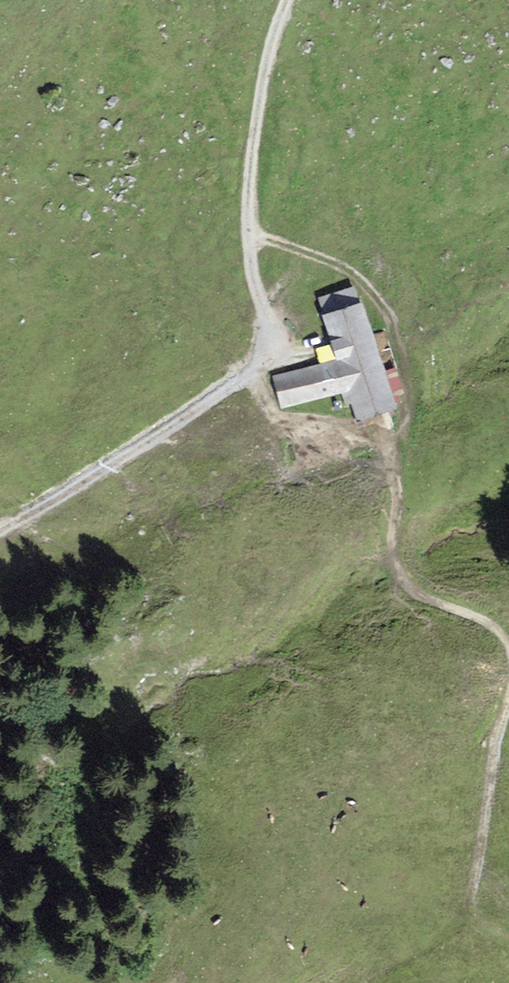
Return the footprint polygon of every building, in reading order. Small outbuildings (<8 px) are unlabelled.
[(359,287),(323,298),(341,358),(274,377),(283,409),(349,389),(358,417),(394,407),(359,287)]
